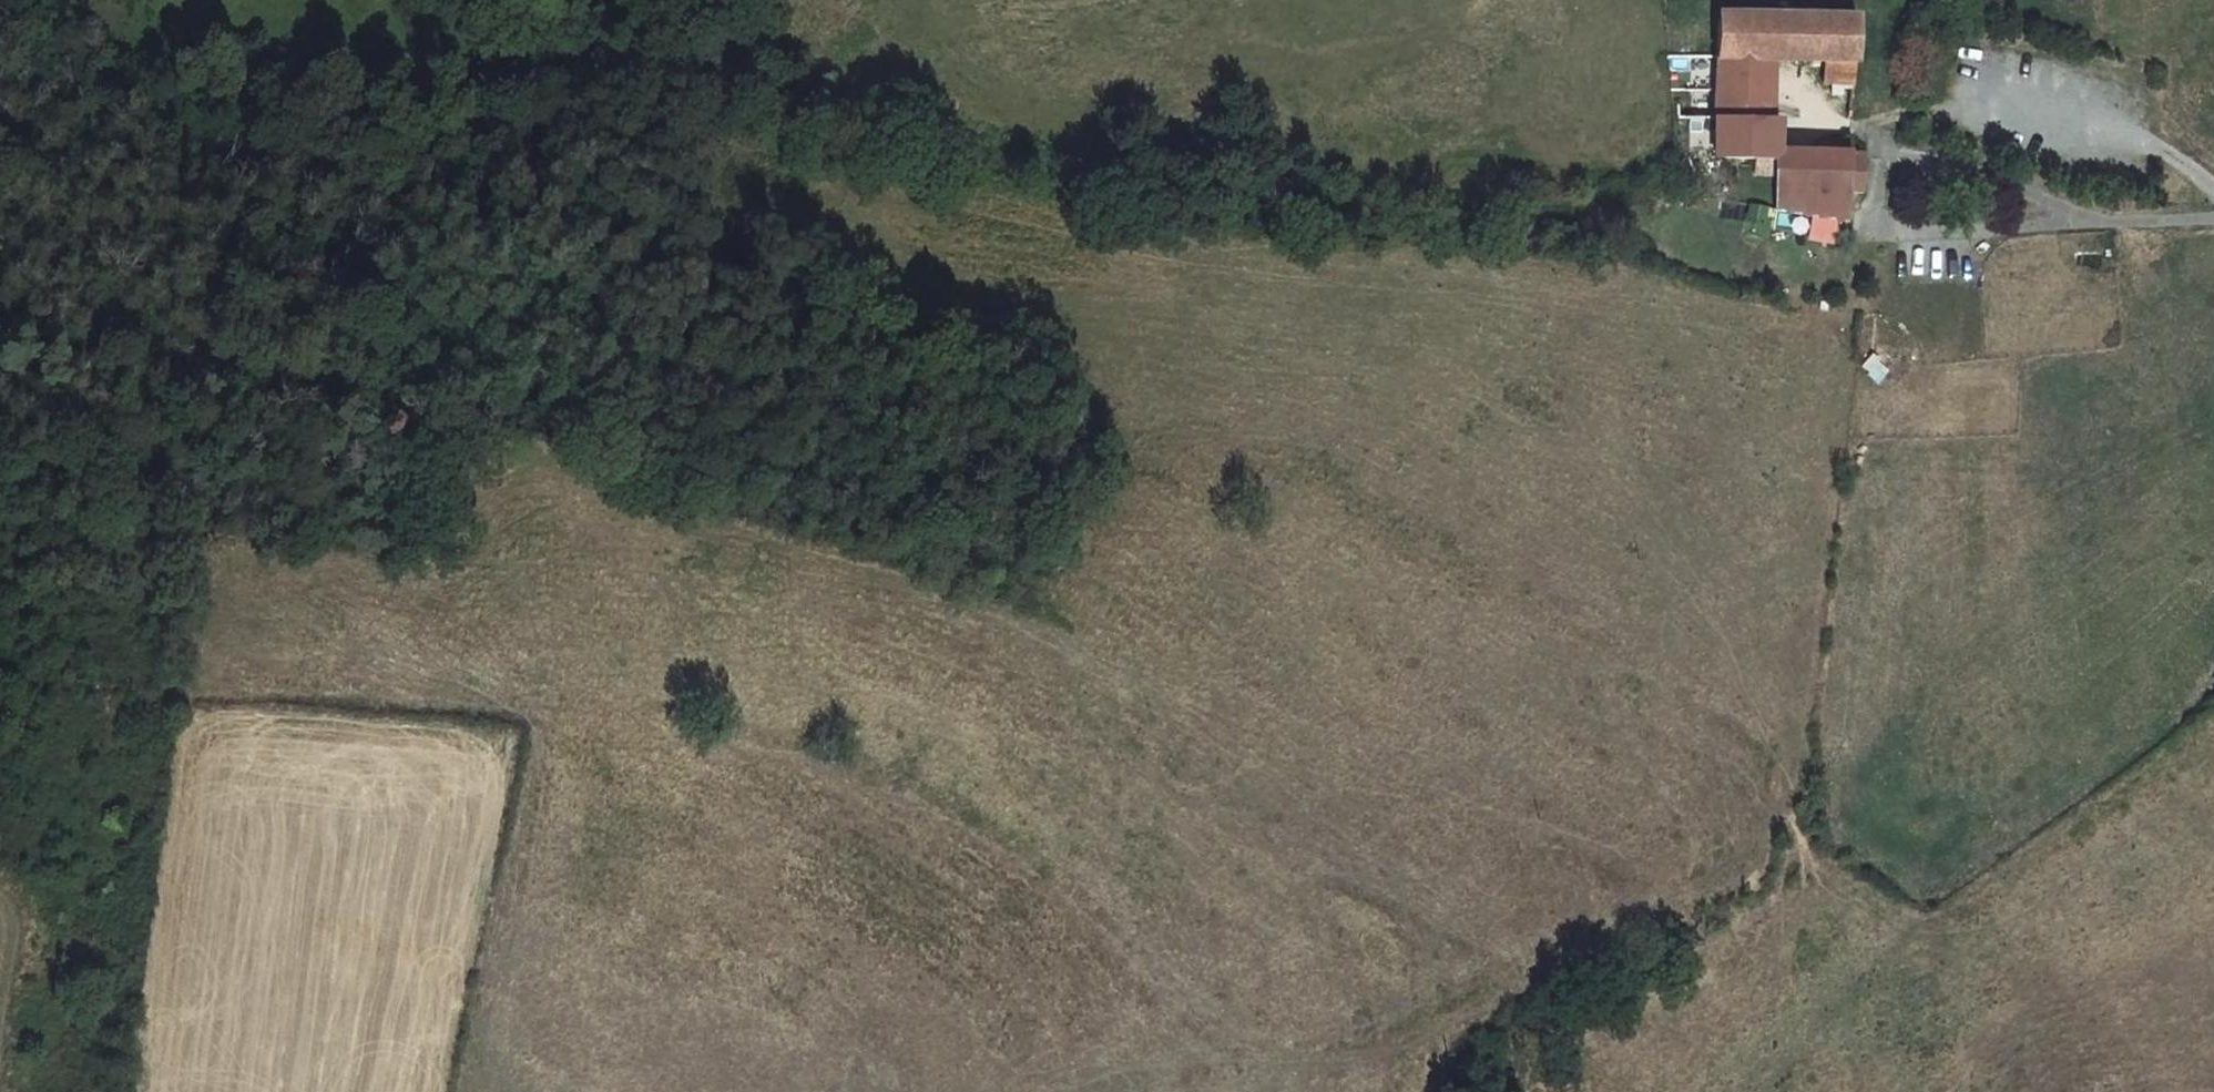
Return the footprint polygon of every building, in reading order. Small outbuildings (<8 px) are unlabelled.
[(1839,90),(1839,22),(1707,18),(1706,57),(1760,61),(1760,62),(1810,65),(1809,88),(1839,90)] [(1760,61),(1706,57),(1706,59),(1700,118),(1764,120),(1766,76),(1760,62),(1760,61)] [(1764,120),(1700,118),(1699,163),(1761,165),(1763,165),(1763,156),(1764,120)] [(1830,157),(1763,156),(1763,165),(1761,165),(1761,191),(1759,223),(1828,225),(1829,197),(1830,157)] [(1847,158),(1830,157),(1829,197),(1845,198),(1847,158)]
